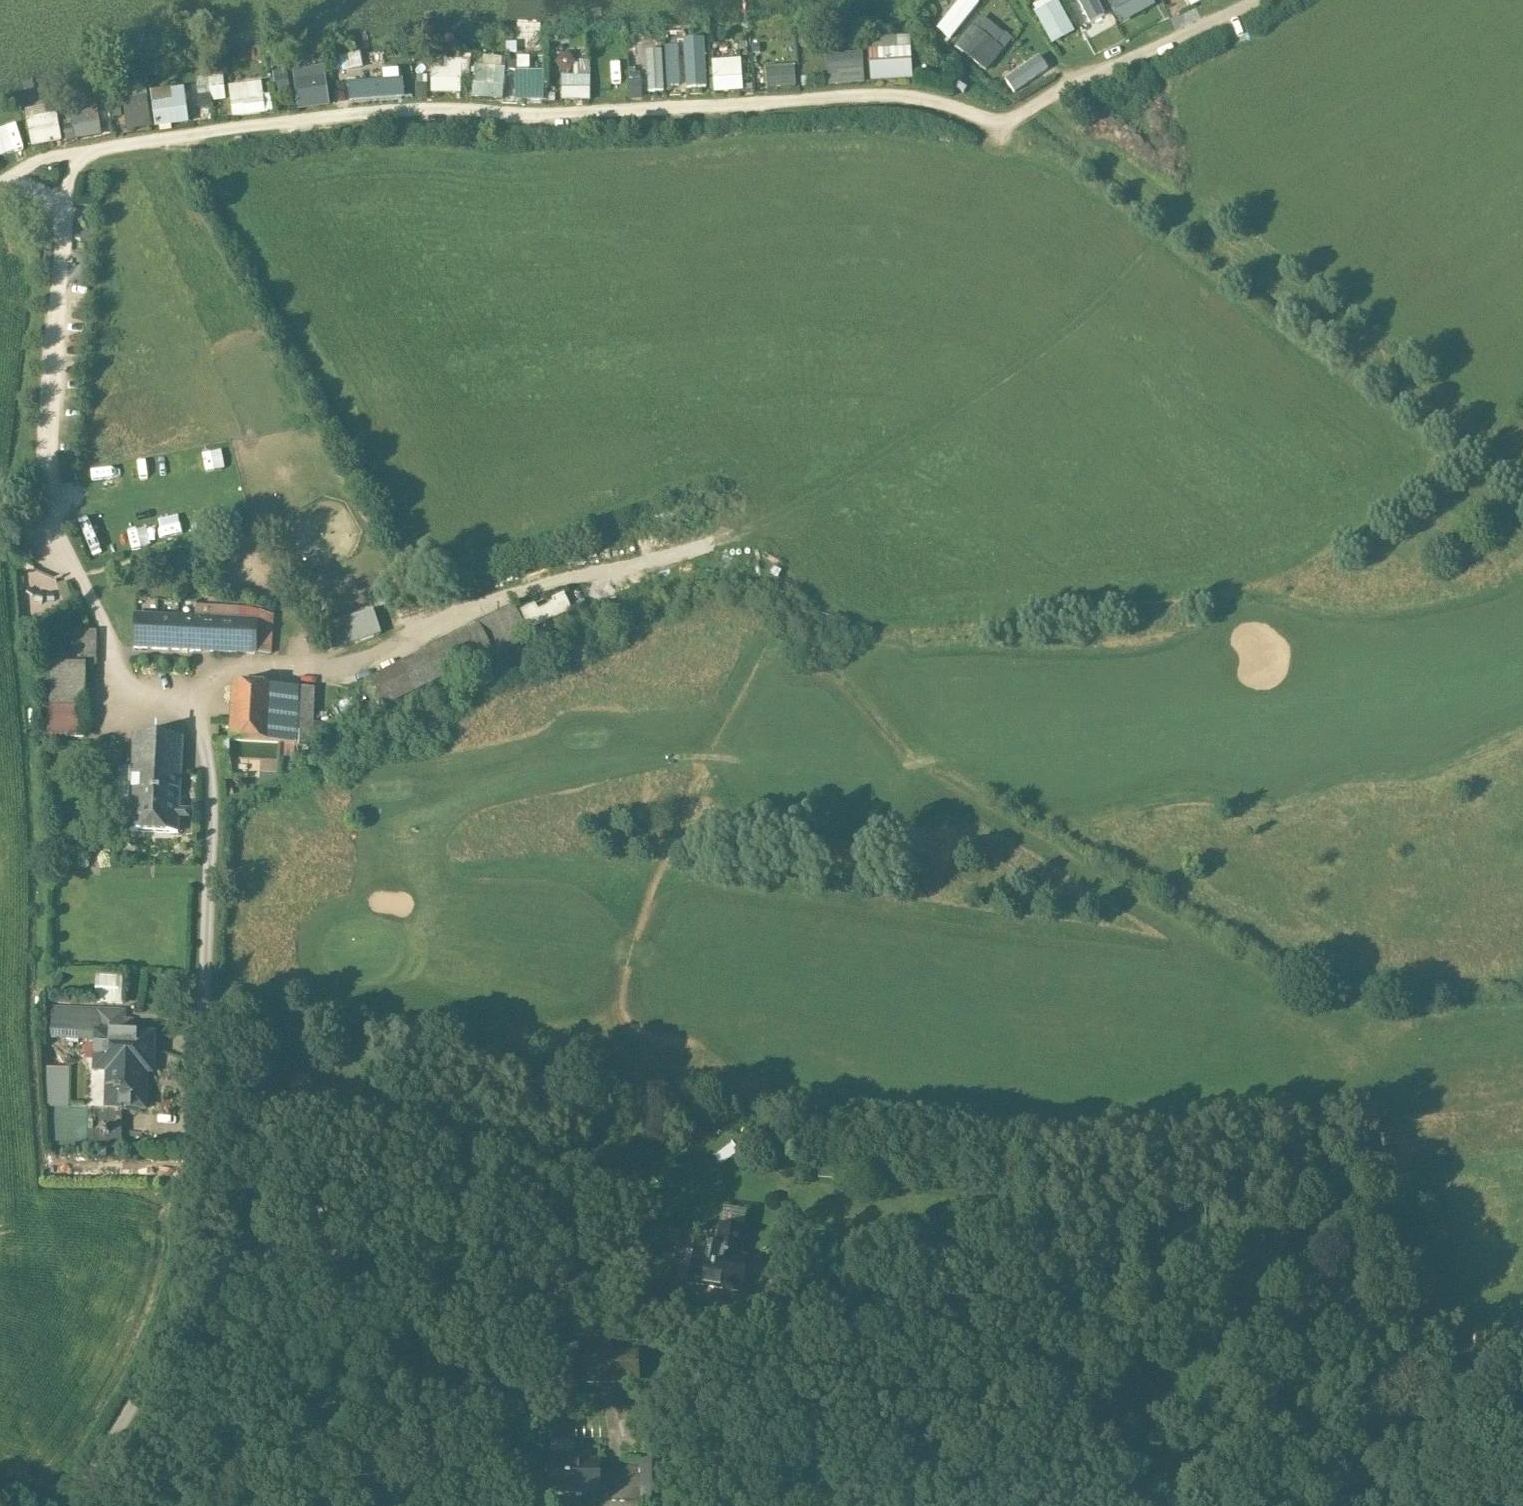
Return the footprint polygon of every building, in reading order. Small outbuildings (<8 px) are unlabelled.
[(977,0),(976,0),(955,0),(936,31),(953,41),(977,0)] [(1041,3),(1033,6),(1047,43),(1070,34),(1057,0),(1040,0),(1041,3)] [(1116,23),(1153,5),(1150,0),(1105,0),(1116,23)] [(981,13),(953,47),(985,72),(1012,38),(981,13)] [(867,50),(868,81),(911,79),(909,35),(880,37),(881,49),(867,50)] [(684,87),(705,86),(702,37),(677,38),(679,70),(683,70),(684,87)] [(678,84),(676,47),(644,49),(646,91),(665,90),(665,85),(678,84)] [(361,51),(340,53),(342,69),(362,67),(361,51)] [(556,70),(574,69),(572,52),(554,53),(556,70)] [(824,53),(825,84),(862,82),(861,52),(824,53)] [(500,65),(501,56),(482,55),(482,64),(500,65)] [(514,99),(542,99),(542,68),(529,68),(530,56),(514,56),(514,99)] [(447,57),(447,67),(430,67),(429,92),(462,92),(462,57),(447,57)] [(741,90),(740,57),(710,58),(712,91),(741,90)] [(468,95),(500,100),(505,68),(473,63),(468,95)] [(292,67),(294,108),(327,106),(325,65),(292,67)] [(795,65),(765,67),(765,86),(796,85),(795,65)] [(400,67),(382,68),(382,80),(346,81),(347,100),(401,98),(400,67)] [(345,71),(346,80),(381,79),(380,69),(345,71)] [(560,99),(588,100),(589,75),(560,74),(560,99)] [(262,92),(262,81),(229,82),(230,114),(271,112),(270,92),(262,92)] [(186,124),(184,86),(149,88),(151,125),(186,124)] [(199,104),(224,100),(222,86),(197,90),(199,104)] [(150,127),(148,96),(123,97),(125,128),(150,127)] [(63,138),(99,136),(97,105),(61,108),(63,138)] [(26,117),(31,146),(61,141),(56,112),(26,117)] [(61,590),(39,597),(43,609),(65,601),(61,590)] [(556,604),(538,612),(535,606),(522,611),(531,630),(571,611),(564,595),(554,600),(556,604)] [(515,606),(481,624),(495,651),(497,656),(532,638),(515,606)] [(239,612),(197,611),(197,618),(239,620),(239,612)] [(197,618),(138,617),(137,651),(272,655),(273,621),(239,620),(197,618)] [(377,620),(332,635),(336,649),(382,634),(377,620)] [(481,624),(402,664),(416,691),(495,651),(481,624)] [(99,632),(75,631),(74,666),(98,666),(99,632)] [(402,664),(367,682),(381,709),(416,691),(402,664)] [(89,667),(52,666),(51,708),(88,709),(89,667)] [(300,690),(235,686),(231,742),(296,746),(300,690)] [(88,709),(51,708),(50,739),(87,739),(88,709)] [(184,740),(136,737),(133,793),(130,833),(178,835),(180,796),(184,740)] [(124,977),(97,975),(95,1003),(122,1005),(124,977)] [(125,1013),(54,1010),(53,1038),(97,1040),(97,1033),(133,1034),(134,1022),(125,1022),(125,1013)] [(133,1034),(97,1033),(97,1040),(96,1060),(108,1060),(108,1072),(118,1073),(116,1108),(123,1109),(146,1109),(147,1074),(153,1074),(155,1035),(133,1034)] [(44,1067),(45,1106),(69,1105),(68,1066),(44,1067)] [(88,1107),(52,1106),(52,1142),(87,1144),(87,1133),(88,1107)] [(116,1108),(88,1107),(87,1133),(122,1134),(123,1109),(116,1108)] [(122,1134),(87,1133),(87,1144),(121,1147),(122,1134)] [(721,1222),(744,1225),(746,1211),(723,1209),(721,1222)] [(744,1228),(722,1225),(718,1252),(697,1249),(692,1282),(743,1290),(746,1266),(738,1265),(744,1228)] [(602,1461),(553,1460),(552,1493),(601,1493),(602,1461)] [(665,1463),(643,1462),(642,1503),(664,1503),(665,1463)]
